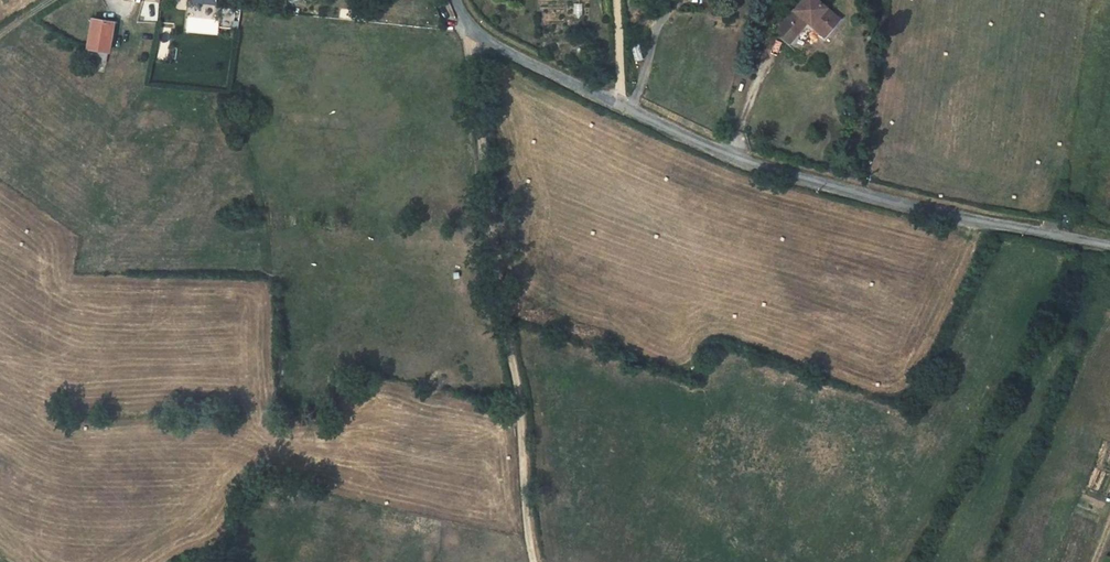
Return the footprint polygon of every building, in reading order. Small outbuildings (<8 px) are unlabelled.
[(789,14),(798,22),(809,8),(832,26),(840,16),(819,0),(800,0),(789,14)] [(90,21),(84,51),(86,51),(84,61),(103,64),(104,54),(106,54),(112,25),(90,21)] [(640,42),(632,44),(637,62),(645,60),(640,42)] [(103,68),(90,66),(89,72),(102,75),(103,68)]
